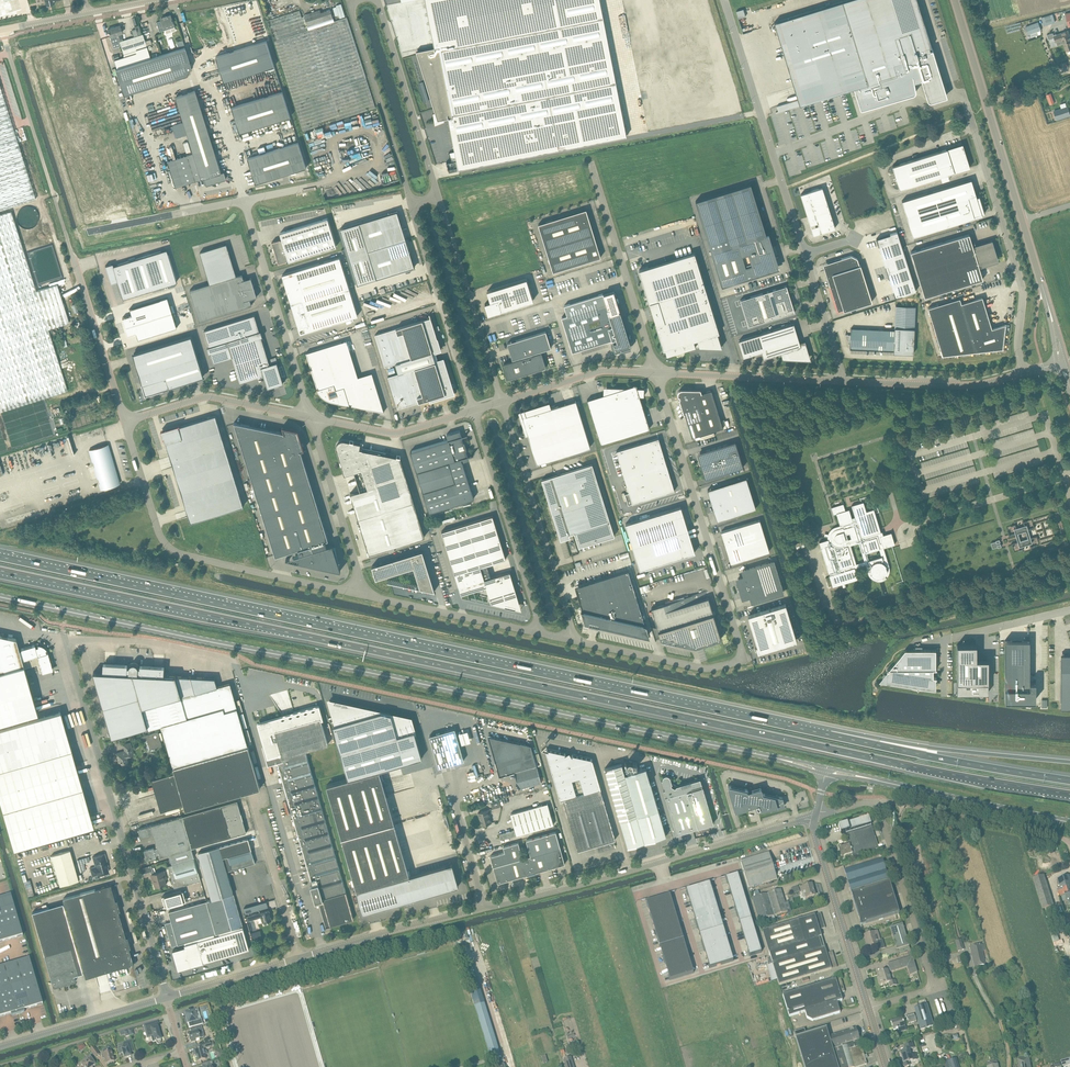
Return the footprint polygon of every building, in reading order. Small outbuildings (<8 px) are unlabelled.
[(416,51),(417,53),(417,54),(435,112),(436,117),(441,120),(444,119),(445,119),(448,118),(449,123),(455,151),(456,160),(458,169),(627,136),(601,6),(600,0),(425,0),(426,5),(426,6),(434,47),(419,50),(416,51)] [(774,22),(787,64),(798,99),(777,106),(778,111),(776,112),(823,97),(854,88),(855,93),(857,92),(862,110),(864,109),(909,95),(910,95),(911,94),(912,93),(912,92),(913,92),(913,91),(913,90),(913,89),(913,88),(913,87),(912,83),(914,83),(922,80),(927,98),(927,99),(928,99),(928,100),(929,100),(929,101),(930,101),(931,101),(947,96),(933,50),(932,50),(932,49),(931,49),(930,50),(929,47),(932,46),(917,0),(848,0),(798,15),(794,17),(776,22),(775,22),(774,22)] [(336,7),(333,8),(335,16),(339,15),(340,18),(345,16),(341,4),(336,5),(336,7)] [(21,17),(20,9),(0,12),(0,20),(21,17)] [(347,18),(334,22),(330,9),(321,12),(320,10),(304,15),(304,16),(301,17),(299,11),(268,21),(303,131),(375,108),(347,18)] [(739,18),(746,16),(743,9),(736,11),(739,18)] [(174,27),(173,23),(170,14),(162,17),(163,20),(156,22),(159,32),(174,27)] [(1053,14),(1042,17),(1044,25),(1055,22),(1053,14)] [(1038,22),(1026,27),(1029,35),(1041,30),(1038,22)] [(120,42),(123,41),(121,34),(122,33),(120,26),(107,29),(109,35),(109,36),(110,36),(112,44),(120,42)] [(1064,43),(1062,39),(1069,37),(1069,36),(1068,31),(1054,36),(1057,45),(1064,43)] [(120,42),(124,54),(123,57),(114,60),(117,69),(150,58),(145,43),(142,34),(123,41),(120,42)] [(59,42),(61,51),(70,49),(69,40),(59,42)] [(266,41),(216,56),(224,82),(274,66),(266,41)] [(123,95),(187,74),(191,67),(185,48),(150,58),(117,69),(115,69),(123,95)] [(10,207),(36,199),(14,130),(0,86),(0,210),(10,207)] [(167,161),(175,187),(203,178),(206,185),(226,179),(223,171),(220,172),(213,148),(195,91),(175,97),(192,153),(167,161)] [(282,91),(232,107),(240,133),(290,117),(282,91)] [(1069,116),(1067,108),(1054,112),(1056,120),(1069,116)] [(298,142),(247,158),(255,183),(306,168),(298,142)] [(954,172),(964,169),(970,167),(962,144),(946,149),(899,164),(892,166),(894,172),(899,189),(954,172)] [(968,180),(902,201),(913,236),(975,217),(975,216),(985,213),(984,213),(979,196),(976,197),(971,181),(971,180),(971,179),(968,180)] [(722,286),(755,276),(760,274),(760,272),(776,267),(770,247),(751,184),(696,201),(722,286)] [(822,187),(801,194),(809,221),(816,219),(821,232),(835,228),(822,187)] [(586,209),(538,224),(553,272),(601,257),(586,209)] [(0,411),(67,390),(48,329),(69,322),(57,284),(36,291),(11,211),(0,214),(0,411)] [(397,211),(359,223),(368,251),(406,239),(397,211)] [(336,246),(327,218),(280,233),(282,239),(272,242),(279,263),(289,260),(289,261),(336,246)] [(359,223),(340,229),(357,284),(376,279),(368,251),(359,223)] [(897,232),(876,238),(895,297),(916,291),(897,232)] [(911,252),(918,274),(924,297),(983,279),(978,265),(980,265),(980,267),(981,267),(981,265),(986,263),(987,265),(986,265),(991,264),(991,263),(991,262),(996,260),(991,242),(985,244),(985,243),(985,242),(980,243),(980,244),(981,245),(975,247),(975,245),(974,245),(974,248),(973,248),(969,234),(911,252)] [(406,239),(368,251),(376,279),(414,267),(406,239)] [(209,284),(190,290),(199,321),(252,305),(250,299),(257,297),(255,288),(254,289),(253,286),(254,285),(251,277),(244,280),(242,274),(236,275),(227,246),(226,244),(224,245),(224,244),(202,251),(200,252),(201,254),(200,254),(209,284)] [(166,249),(113,266),(112,263),(105,266),(110,283),(116,281),(122,299),(176,282),(166,249)] [(639,270),(656,324),(664,350),(664,349),(665,348),(667,355),(696,346),(695,345),(699,344),(700,346),(722,347),(717,332),(718,332),(719,333),(695,253),(639,270)] [(872,301),(860,265),(859,265),(857,258),(851,255),(841,258),(843,264),(830,268),(832,273),(827,275),(830,286),(837,309),(842,309),(843,309),(843,310),(872,301)] [(282,275),(292,307),(349,289),(340,257),(282,275)] [(533,300),(526,279),(487,291),(490,302),(485,303),(488,314),(533,300)] [(787,287),(786,285),(784,286),(784,287),(776,289),(767,291),(767,292),(763,293),(750,297),(758,323),(784,315),(792,312),(792,313),(795,312),(794,310),(793,308),(794,308),(793,308),(791,306),(793,304),(792,305),(790,301),(791,300),(791,301),(789,297),(788,293),(787,292),(789,291),(787,291),(787,288),(787,287)] [(349,289),(292,307),(298,328),(304,326),(306,332),(358,316),(349,289)] [(567,315),(562,317),(572,352),(612,340),(613,342),(617,341),(611,343),(613,348),(614,347),(615,351),(620,350),(623,349),(623,350),(630,348),(630,346),(631,346),(620,311),(619,312),(613,290),(603,293),(564,305),(567,315)] [(131,316),(122,318),(128,336),(137,333),(139,339),(177,328),(168,297),(129,309),(131,316)] [(959,298),(928,308),(942,355),(1002,348),(1005,324),(992,328),(982,297),(961,303),(959,298)] [(850,341),(850,348),(893,350),(893,353),(913,354),(915,306),(895,305),(894,330),(851,328),(850,335),(850,341)] [(277,362),(269,364),(261,337),(262,336),(261,331),(259,331),(254,315),(204,330),(209,347),(207,347),(209,353),(210,352),(214,362),(232,357),(240,382),(263,375),(268,388),(283,383),(277,362)] [(436,362),(432,352),(441,349),(441,348),(440,349),(431,317),(375,334),(385,366),(395,363),(398,373),(388,376),(398,408),(448,393),(449,395),(454,392),(444,360),(444,359),(436,362)] [(809,355),(805,340),(800,342),(794,323),(739,340),(744,357),(762,351),(764,358),(781,353),(783,359),(806,359),(809,355)] [(503,364),(508,379),(518,376),(517,375),(521,374),(521,375),(546,367),(541,352),(540,352),(540,351),(551,348),(546,331),(516,340),(521,357),(521,358),(517,360),(517,361),(513,362),(513,361),(503,364)] [(205,376),(204,376),(191,336),(133,354),(133,353),(146,394),(205,376)] [(319,389),(318,389),(320,393),(322,396),(325,398),(329,400),(332,401),(349,405),(349,403),(352,404),(352,405),(383,411),(373,378),(354,384),(341,342),(306,352),(317,387),(318,387),(319,389)] [(587,400),(601,444),(650,429),(640,396),(644,396),(644,388),(610,387),(610,395),(603,395),(587,400)] [(700,390),(683,390),(682,390),(681,390),(680,390),(680,391),(679,391),(678,392),(678,393),(678,394),(679,395),(679,396),(680,399),(684,414),(685,414),(692,437),(723,427),(711,390),(701,393),(700,390)] [(526,435),(528,434),(537,464),(590,447),(576,401),(551,408),(549,402),(519,412),(526,435)] [(1021,414),(980,424),(982,431),(983,426),(990,428),(991,424),(992,430),(993,426),(997,426),(1006,424),(1006,421),(1007,421),(1013,419),(1013,416),(1018,417),(1019,420),(1020,415),(1023,416),(1027,414),(1021,413),(1019,414),(1021,414)] [(215,415),(163,431),(190,522),(243,506),(215,415)] [(300,451),(299,450),(291,452),(285,433),(284,433),(283,432),(234,422),(275,556),(298,549),(325,541),(328,540),(301,451),(300,451)] [(284,428),(285,433),(291,452),(299,450),(303,448),(297,430),(284,428)] [(429,512),(474,499),(462,461),(468,460),(465,450),(467,450),(464,442),(463,442),(459,430),(446,434),(448,440),(410,451),(429,512)] [(616,451),(629,493),(625,494),(628,505),(674,490),(658,438),(616,451)] [(336,446),(336,447),(337,449),(337,450),(338,452),(340,460),(340,461),(341,463),(341,464),(345,474),(350,473),(353,472),(354,471),(355,472),(360,489),(360,490),(350,493),(350,494),(351,496),(351,497),(368,550),(367,550),(368,550),(368,551),(369,553),(368,553),(368,554),(425,536),(400,457),(401,456),(400,456),(400,457),(398,456),(397,456),(386,454),(371,451),(362,449),(361,449),(360,448),(359,448),(360,443),(353,442),(354,442),(354,441),(353,441),(353,442),(350,441),(344,440),(343,440),(342,440),(340,440),(339,441),(338,442),(337,443),(337,444),(336,446)] [(743,467),(735,441),(700,452),(704,465),(701,466),(705,479),(743,467)] [(107,444),(89,450),(102,489),(120,483),(107,444)] [(592,464),(542,479),(560,537),(561,541),(570,538),(569,534),(574,532),(579,547),(615,536),(610,521),(592,464)] [(746,477),(711,489),(711,490),(711,489),(720,520),(756,508),(746,477)] [(889,574),(889,573),(890,571),(890,570),(890,568),(889,566),(883,548),(892,545),(895,544),(891,532),(880,536),(879,532),(881,532),(874,509),(866,511),(863,502),(851,505),(855,517),(852,518),(849,509),(845,510),(843,504),(831,507),(834,514),(836,513),(840,525),(834,527),(833,528),(831,529),(830,530),(829,531),(829,533),(828,534),(828,536),(828,538),(828,539),(819,542),(829,573),(829,572),(830,575),(829,575),(833,586),(858,579),(855,568),(865,564),(868,573),(868,574),(869,576),(870,577),(871,578),(873,579),(874,580),(875,580),(877,580),(879,581),(880,581),(882,580),(883,580),(885,579),(886,578),(887,577),(888,576),(889,574)] [(695,552),(681,507),(626,523),(639,567),(640,569),(695,552)] [(442,531),(455,574),(461,594),(486,586),(490,600),(518,607),(510,579),(512,579),(510,572),(484,580),(480,566),(506,558),(492,515),(442,531)] [(1018,542),(1011,544),(1014,553),(1023,550),(1023,553),(1032,550),(1031,548),(1040,545),(1037,536),(1030,538),(1028,530),(1035,528),(1032,519),(1023,522),(1022,519),(1014,522),(1015,524),(1006,527),(1009,536),(1015,534),(1018,542)] [(760,520),(724,531),(727,539),(724,540),(730,559),(733,558),(734,562),(769,551),(760,520)] [(996,541),(991,543),(992,548),(997,547),(998,547),(1001,546),(1000,543),(1000,544),(999,542),(1000,542),(999,539),(996,540),(996,541)] [(326,546),(325,541),(298,549),(300,554),(296,555),(303,558),(311,561),(310,564),(311,563),(314,563),(314,564),(314,562),(317,562),(325,564),(333,565),(338,565),(335,547),(333,547),(332,545),(333,545),(333,544),(326,546)] [(376,578),(413,567),(420,588),(434,591),(422,550),(372,566),(376,578)] [(752,602),(783,593),(773,561),(743,571),(745,577),(737,579),(738,583),(737,583),(738,587),(737,587),(737,588),(739,587),(743,598),(750,596),(752,602)] [(645,624),(629,572),(628,570),(588,583),(575,587),(578,597),(582,610),(581,610),(584,611),(585,611),(588,622),(646,635),(643,624),(646,625),(645,624)] [(659,633),(665,631),(666,634),(687,639),(699,635),(701,642),(708,640),(720,636),(706,591),(651,608),(659,633)] [(748,615),(759,651),(797,639),(786,603),(748,615)] [(24,668),(22,659),(19,650),(19,649),(19,650),(16,639),(0,635),(0,675),(24,668)] [(1029,640),(1005,640),(1005,689),(1005,700),(1035,700),(1035,682),(1029,682),(1029,681),(1029,640)] [(21,650),(19,650),(22,659),(46,653),(45,650),(47,649),(46,648),(45,647),(43,646),(42,645),(41,645),(39,644),(37,644),(37,646),(35,647),(35,645),(21,649),(21,650)] [(988,693),(988,660),(976,660),(976,645),(956,645),(956,693),(988,693)] [(888,671),(886,681),(934,689),(934,686),(935,683),(935,678),(936,678),(936,677),(933,677),(933,673),(934,673),(934,672),(934,671),(933,671),(933,669),(936,669),(936,668),(936,661),(936,652),(936,650),(922,650),(915,650),(913,650),(910,650),(905,650),(889,668),(888,668),(888,669),(889,669),(890,669),(890,670),(889,670),(887,670),(887,671),(888,671)] [(46,653),(22,659),(24,668),(37,664),(40,673),(42,672),(52,669),(47,652),(46,653)] [(1061,662),(1061,702),(1062,702),(1063,703),(1064,704),(1066,704),(1067,704),(1068,705),(1069,705),(1069,654),(1065,654),(1065,662),(1061,662)] [(103,672),(93,672),(94,673),(103,706),(103,707),(103,706),(112,736),(119,734),(125,733),(148,726),(148,727),(149,729),(161,725),(162,725),(225,708),(226,712),(237,709),(230,683),(218,686),(217,686),(215,679),(215,678),(191,676),(190,676),(175,676),(175,675),(175,676),(164,675),(152,674),(152,667),(140,666),(140,668),(138,668),(138,666),(138,665),(137,665),(136,664),(135,663),(133,663),(132,663),(131,664),(130,665),(130,666),(129,667),(127,667),(127,665),(115,665),(115,672),(103,672)] [(0,675),(0,723),(37,713),(24,668),(0,675)] [(328,745),(316,701),(315,699),(288,707),(291,718),(280,721),(279,717),(258,723),(264,746),(262,746),(268,766),(277,763),(303,854),(294,857),(307,905),(323,900),(330,925),(326,927),(353,919),(344,887),(313,779),(341,771),(333,744),(328,745)] [(336,702),(329,700),(331,706),(336,724),(335,725),(334,725),(333,725),(341,754),(348,779),(379,770),(422,758),(422,757),(415,734),(414,731),(397,736),(391,716),(391,714),(368,709),(366,708),(360,707),(358,707),(344,703),(338,702),(336,702)] [(237,709),(226,712),(225,708),(162,725),(173,767),(248,746),(237,709)] [(70,745),(60,711),(0,729),(0,765),(70,745)] [(118,737),(113,738),(126,785),(127,789),(146,784),(145,781),(145,779),(151,777),(163,774),(164,776),(170,774),(169,772),(172,771),(160,728),(147,731),(146,729),(125,735),(125,733),(119,734),(120,735),(120,736),(118,737)] [(437,734),(429,736),(438,767),(446,765),(454,763),(464,760),(455,729),(446,731),(437,734)] [(468,730),(459,732),(462,743),(471,740),(468,730)] [(514,772),(537,765),(531,745),(488,736),(499,776),(514,772)] [(2,808),(81,785),(70,745),(0,765),(0,801),(2,808)] [(175,777),(183,804),(185,810),(231,797),(260,788),(248,746),(173,767),(175,773),(176,777),(175,777)] [(578,850),(597,845),(582,794),(570,755),(566,754),(565,753),(546,749),(545,750),(546,751),(560,800),(563,799),(578,850)] [(570,755),(582,794),(597,845),(598,848),(602,847),(603,850),(615,847),(613,840),(615,839),(592,760),(591,759),(573,755),(572,755),(570,755)] [(626,763),(629,772),(632,771),(631,769),(638,767),(636,762),(629,761),(626,763)] [(605,768),(620,822),(628,847),(646,842),(625,773),(622,763),(605,768)] [(537,765),(514,772),(519,789),(541,782),(537,765)] [(666,836),(659,811),(646,767),(632,771),(629,772),(625,773),(646,842),(666,836)] [(346,779),(327,785),(357,891),(410,875),(409,870),(408,870),(379,770),(346,779)] [(161,811),(183,804),(175,777),(176,777),(175,773),(170,774),(164,776),(152,779),(153,783),(161,811)] [(674,783),(672,783),(671,783),(669,777),(668,776),(667,776),(666,776),(665,776),(664,777),(663,778),(663,779),(661,780),(662,780),(665,789),(664,790),(665,794),(666,794),(667,797),(666,797),(677,834),(713,824),(703,786),(701,787),(701,785),(702,785),(701,785),(699,780),(677,787),(677,786),(676,784),(674,783)] [(93,826),(81,785),(2,808),(14,849),(93,826)] [(756,805),(758,810),(784,806),(782,798),(779,797),(779,798),(765,795),(765,794),(762,793),(761,788),(759,788),(759,789),(759,790),(754,791),(753,790),(752,791),(748,792),(748,790),(745,789),(745,790),(731,787),(731,786),(728,785),(735,811),(752,806),(756,805)] [(222,805),(231,837),(246,832),(243,820),(241,813),(237,800),(222,805)] [(515,830),(517,835),(525,833),(525,835),(538,832),(537,830),(541,829),(541,831),(554,827),(554,825),(548,803),(511,814),(515,830)] [(222,805),(182,816),(191,849),(200,846),(231,837),(222,805)] [(480,817),(482,825),(492,822),(490,816),(489,816),(487,811),(488,810),(478,813),(479,818),(480,817)] [(160,857),(169,854),(191,849),(182,816),(138,829),(141,837),(153,834),(157,848),(159,853),(160,857)] [(871,825),(869,816),(839,825),(842,834),(846,832),(846,833),(871,825)] [(849,836),(851,843),(851,844),(875,836),(871,825),(846,833),(847,837),(849,836)] [(517,835),(515,830),(499,834),(501,839),(517,835)] [(531,856),(530,856),(535,873),(536,872),(565,864),(560,847),(556,831),(526,840),(531,856)] [(878,848),(875,836),(851,844),(851,843),(849,844),(853,855),(853,856),(878,848)] [(248,839),(220,847),(223,857),(227,872),(255,863),(251,849),(251,848),(248,839)] [(528,875),(535,873),(530,856),(523,858),(518,842),(503,846),(505,852),(490,856),(498,883),(527,874),(528,875)] [(846,857),(853,855),(849,844),(841,847),(841,846),(839,847),(840,847),(838,848),(841,857),(845,855),(846,857)] [(155,853),(159,853),(157,848),(154,849),(154,847),(145,850),(148,858),(156,856),(155,853)] [(198,853),(212,900),(233,893),(223,857),(220,847),(198,853)] [(194,859),(191,849),(169,854),(172,865),(194,859)] [(60,886),(74,881),(80,880),(77,872),(76,872),(70,850),(51,855),(60,886)] [(777,879),(769,853),(741,861),(749,888),(777,879)] [(98,875),(103,873),(108,872),(106,863),(107,862),(104,854),(93,857),(96,867),(91,868),(93,876),(98,874),(98,875)] [(851,892),(889,880),(882,858),(845,870),(851,892)] [(194,859),(172,865),(168,866),(174,888),(189,884),(200,881),(194,859)] [(410,875),(357,891),(361,905),(362,910),(363,913),(370,911),(402,902),(458,886),(453,866),(452,864),(434,869),(411,875),(410,875)] [(163,871),(162,868),(153,870),(154,874),(151,874),(154,883),(155,883),(156,887),(161,886),(162,886),(162,885),(166,884),(163,875),(165,874),(164,871),(163,871)] [(726,878),(729,889),(741,885),(738,874),(737,874),(728,876),(728,877),(726,878)] [(1033,878),(1043,909),(1054,905),(1044,875),(1033,878)] [(1069,900),(1069,878),(1069,875),(1058,879),(1059,884),(1060,888),(1057,889),(1060,896),(1065,895),(1067,901),(1069,900)] [(889,880),(851,892),(861,924),(899,913),(889,880)] [(191,889),(169,896),(171,905),(204,896),(200,881),(189,884),(191,889)] [(702,897),(713,894),(710,882),(708,883),(708,882),(699,885),(699,886),(698,886),(702,897)] [(63,898),(85,972),(86,978),(134,964),(129,948),(131,948),(128,937),(126,937),(119,911),(120,911),(117,900),(116,900),(111,884),(63,898)] [(806,898),(810,897),(815,895),(812,884),(801,887),(802,891),(804,890),(806,898)] [(686,890),(690,901),(702,897),(698,886),(697,886),(697,885),(688,888),(688,889),(686,890)] [(729,889),(733,900),(745,896),(741,885),(729,889)] [(781,889),(767,894),(773,916),(774,916),(788,911),(781,889)] [(238,910),(233,893),(212,900),(221,932),(243,926),(238,910)] [(662,909),(673,906),(670,894),(668,895),(668,894),(667,894),(668,895),(660,898),(659,896),(659,898),(658,898),(662,909)] [(705,908),(717,905),(713,894),(702,897),(705,908)] [(768,917),(773,916),(767,894),(752,898),(759,920),(768,917)] [(16,915),(10,895),(0,898),(0,906),(4,919),(16,915)] [(421,908),(417,908),(417,911),(429,909),(428,905),(426,905),(424,896),(421,897),(422,904),(420,905),(421,908)] [(748,907),(745,896),(733,900),(736,911),(748,907)] [(646,902),(650,913),(662,909),(658,898),(657,898),(657,897),(648,899),(649,901),(646,902)] [(690,901),(693,912),(705,908),(702,897),(690,901)] [(243,926),(221,932),(219,933),(210,900),(169,912),(171,922),(165,923),(172,946),(184,943),(185,947),(173,950),(177,966),(179,966),(181,967),(182,969),(207,961),(210,960),(249,949),(244,932),(243,926)] [(266,901),(244,908),(246,914),(259,910),(268,907),(266,901)] [(708,919),(720,916),(717,905),(705,908),(708,919)] [(74,975),(79,974),(84,973),(65,907),(50,912),(49,906),(32,911),(54,987),(76,981),(74,975)] [(677,917),(673,906),(662,909),(665,920),(677,917)] [(739,922),(752,918),(751,918),(748,907),(736,911),(740,922),(739,922)] [(708,919),(705,908),(693,912),(696,923),(708,919)] [(662,909),(650,913),(653,924),(665,920),(662,909)] [(260,913),(247,917),(248,920),(261,917),(261,918),(262,917),(264,922),(272,920),(269,910),(260,913)] [(770,958),(820,942),(819,937),(821,936),(819,929),(825,927),(820,913),(815,915),(815,914),(762,931),(770,958)] [(16,915),(4,919),(10,939),(22,936),(16,915)] [(712,931),(724,927),(723,927),(720,916),(708,919),(712,931)] [(677,917),(665,920),(668,931),(680,928),(677,917)] [(743,933),(755,930),(752,919),(752,918),(739,922),(740,922),(743,933)] [(0,920),(0,942),(10,939),(4,919),(0,920)] [(699,934),(712,931),(708,919),(696,923),(700,934),(699,934)] [(665,920),(653,924),(657,935),(668,931),(665,920)] [(897,949),(898,949),(909,946),(902,924),(890,927),(897,949)] [(712,931),(715,942),(727,938),(724,927),(712,931)] [(668,931),(672,942),(684,939),(680,928),(668,931)] [(758,941),(755,930),(743,933),(746,944),(758,941)] [(672,942),(668,931),(657,935),(660,946),(659,946),(672,942)] [(712,931),(699,934),(700,934),(703,945),(715,942),(712,931)] [(877,940),(874,932),(864,935),(868,948),(878,945),(880,949),(885,948),(882,939),(877,940)] [(715,942),(718,953),(730,949),(727,938),(715,942)] [(672,942),(675,954),(687,950),(684,939),(672,942)] [(961,939),(955,941),(958,951),(964,949),(961,939)] [(758,941),(746,944),(750,955),(762,952),(758,941)] [(675,954),(672,942),(659,946),(660,946),(663,957),(675,954)] [(718,953),(715,942),(703,945),(707,956),(718,953)] [(822,947),(820,942),(770,958),(779,985),(837,967),(832,951),(827,953),(824,946),(822,947)] [(985,964),(984,959),(982,950),(984,950),(983,944),(970,947),(975,967),(985,964)] [(909,946),(898,949),(899,954),(911,951),(909,946)] [(734,960),(730,949),(718,953),(722,964),(734,960)] [(675,954),(678,965),(690,961),(687,950),(675,954)] [(718,953),(707,956),(710,968),(722,964),(718,953)] [(667,968),(678,965),(675,954),(663,957),(667,968)] [(917,972),(912,956),(887,964),(889,969),(909,963),(912,974),(917,972)] [(16,962),(22,982),(35,978),(29,958),(16,962)] [(690,961),(678,965),(682,976),(694,972),(690,961)] [(16,962),(4,965),(10,986),(22,982),(16,962)] [(10,986),(4,965),(0,966),(0,989),(10,986)] [(670,980),(682,976),(678,965),(667,968),(670,980)] [(881,978),(878,979),(880,984),(882,984),(883,984),(884,984),(884,983),(888,982),(890,986),(897,984),(895,980),(891,981),(887,970),(879,972),(881,978)] [(42,1004),(35,978),(22,982),(30,1008),(42,1004)] [(837,1002),(842,1000),(840,993),(843,992),(842,988),(844,988),(841,978),(836,979),(831,981),(783,995),(789,1017),(805,1012),(807,1018),(813,1021),(840,1013),(837,1002)] [(23,1010),(30,1008),(22,982),(10,986),(18,1014),(23,1012),(23,1010)] [(842,1045),(847,1043),(854,1066),(857,1066),(867,1064),(861,1045),(860,1045),(858,1040),(859,1039),(856,1028),(829,1036),(825,1024),(794,1033),(779,985),(761,990),(784,1066),(848,1066),(842,1045)] [(4,1015),(12,1013),(12,1015),(18,1014),(10,986),(0,989),(0,1000),(4,1015)] [(476,1005),(489,1058),(498,1056),(486,1003),(476,1005)] [(914,1008),(921,1029),(933,1025),(927,1004),(914,1008)] [(203,1023),(201,1018),(198,1009),(187,1012),(185,1015),(187,1022),(188,1022),(189,1027),(203,1023)] [(906,1016),(909,1023),(916,1021),(914,1013),(906,1016)] [(894,1030),(905,1026),(902,1017),(891,1021),(894,1030)] [(153,1028),(151,1023),(144,1025),(145,1030),(147,1030),(150,1037),(151,1037),(152,1042),(156,1041),(156,1042),(157,1043),(158,1044),(159,1044),(160,1043),(161,1043),(161,1042),(161,1041),(161,1040),(159,1031),(160,1031),(159,1026),(153,1028)] [(191,1042),(195,1041),(195,1039),(200,1038),(198,1032),(203,1031),(201,1025),(193,1027),(194,1031),(188,1033),(190,1041),(191,1040),(191,1042)] [(129,1051),(133,1050),(130,1041),(123,1043),(124,1046),(118,1048),(119,1054),(123,1053),(124,1058),(131,1056),(129,1051)] [(210,1042),(203,1044),(195,1046),(196,1050),(193,1051),(194,1055),(195,1055),(197,1062),(206,1059),(205,1055),(206,1055),(207,1054),(207,1053),(207,1052),(207,1050),(205,1050),(204,1050),(203,1050),(203,1049),(211,1046),(210,1042)] [(916,1053),(911,1055),(910,1049),(914,1047),(912,1043),(904,1046),(905,1050),(900,1051),(905,1066),(910,1065),(909,1061),(912,1060),(913,1061),(918,1059),(916,1053)] [(93,1046),(90,1049),(96,1057),(99,1054),(93,1046)] [(103,1053),(101,1054),(102,1059),(104,1058),(106,1063),(114,1061),(114,1060),(115,1059),(114,1056),(113,1056),(111,1050),(103,1053)] [(82,1066),(92,1066),(95,1064),(92,1061),(94,1060),(91,1055),(84,1060),(85,1061),(81,1064),(83,1066),(82,1066)] [(563,1059),(566,1066),(575,1066),(571,1057),(563,1059)] [(1017,1059),(1019,1066),(1031,1066),(1029,1057),(1017,1059)] [(945,1061),(947,1066),(958,1066),(955,1058),(945,1061)]
